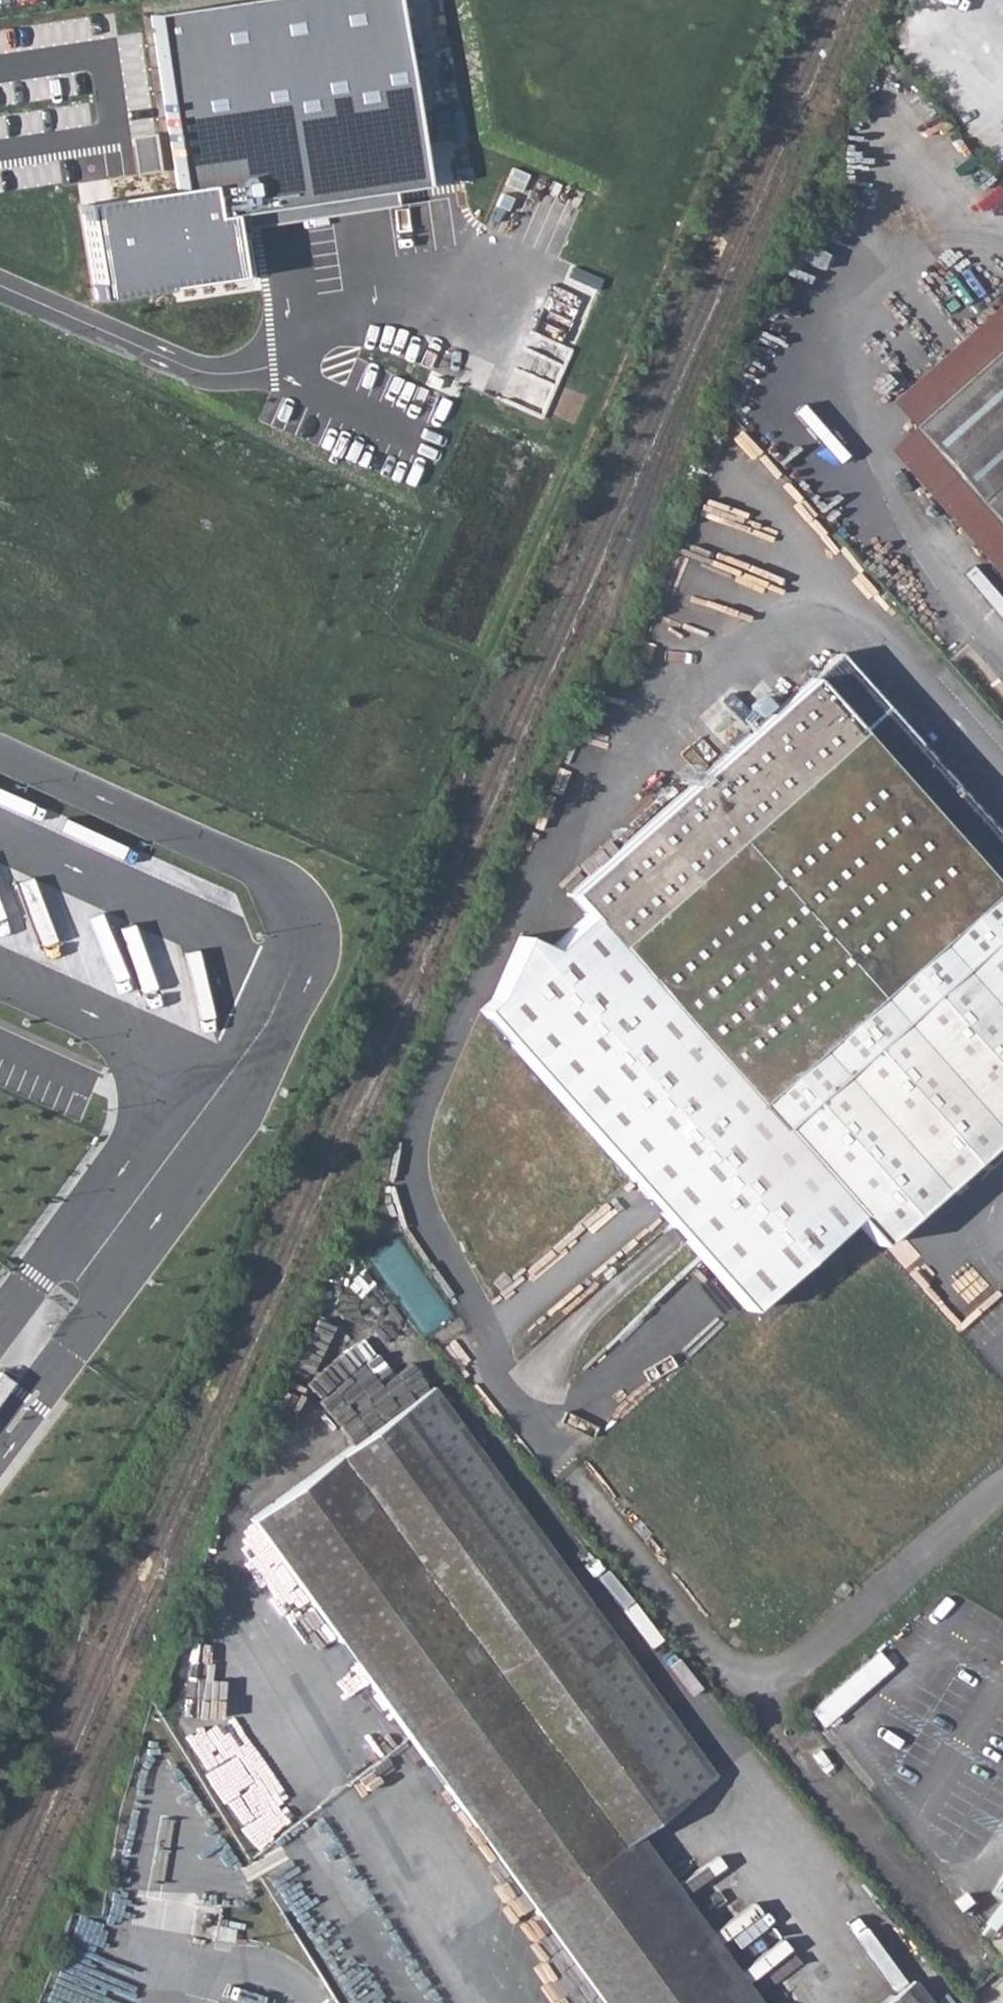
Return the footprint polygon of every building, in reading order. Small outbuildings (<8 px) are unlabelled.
[(87,205),(101,299),(250,276),(244,240),(230,242),(228,230),(244,228),(391,206),(389,191),(421,186),(393,0),(261,0),(151,16),(177,191),(87,205)] [(961,43),(986,40),(982,0),(956,0),(961,43)] [(155,136),(132,140),(138,174),(161,170),(155,136)] [(909,424),(1002,531),(1002,341),(909,424)] [(510,1037),(721,1276),(746,1305),(749,1308),(852,1216),(876,1244),(1002,1131),(1002,839),(837,652),(564,893),(583,913),(547,946),(518,934),(492,996),(481,1006),(510,1037)] [(573,1580),(432,1386),(248,1519),(599,2002),(737,2002),(622,1843),(635,1834),(714,1775),(713,1773),(573,1580)] [(880,2002),(927,2002),(908,1980),(880,2002)]
